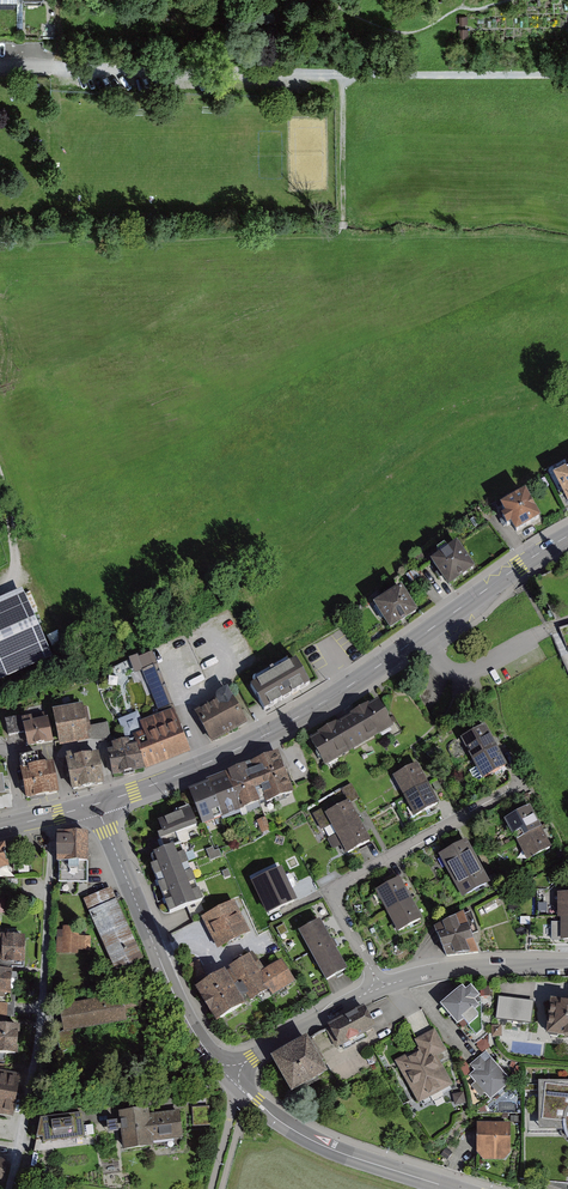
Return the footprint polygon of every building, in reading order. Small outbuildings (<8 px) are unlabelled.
[(554,475),(567,503),(567,502),(567,469),(554,475)] [(511,526),(516,534),(541,519),(526,493),(500,508),(505,516),(501,519),(507,529),(511,526)] [(430,563),(448,588),(475,569),(457,544),(430,563)] [(373,606),(390,632),(418,614),(401,588),(373,606)] [(0,601),(0,683),(53,659),(22,591),(0,601)] [(175,710),(152,653),(139,658),(138,656),(129,660),(135,674),(142,671),(160,716),(173,710),(175,710)] [(277,672),(249,689),(266,716),(313,687),(294,657),(275,668),(277,672)] [(216,704),(197,714),(213,744),(246,727),(228,692),(214,700),(216,704)] [(378,704),(312,740),(326,766),(392,730),(378,704)] [(85,707),(56,711),(61,747),(90,743),(85,707)] [(145,770),(190,752),(173,710),(160,716),(140,724),(143,733),(132,737),(134,742),(145,770)] [(50,719),(25,724),(30,748),(54,744),(50,719)] [(24,720),(15,721),(20,743),(28,742),(24,720)] [(102,738),(111,738),(110,724),(101,724),(102,738)] [(461,741),(472,761),(496,747),(486,727),(461,741)] [(112,777),(145,770),(134,742),(112,747),(113,751),(107,752),(112,777)] [(472,761),(483,781),(507,768),(496,747),(472,761)] [(265,805),(293,794),(277,753),(249,764),(264,802),(265,805)] [(101,754),(69,757),(72,789),(104,786),(101,754)] [(264,802),(249,764),(225,774),(240,812),(264,802)] [(55,765),(24,768),(27,799),(58,795),(55,765)] [(392,778),(404,798),(428,785),(417,765),(392,778)] [(240,812),(225,774),(206,782),(207,783),(221,818),(222,820),(240,812)] [(221,818),(207,783),(188,791),(202,825),(221,818)] [(404,798),(415,819),(439,806),(428,785),(404,798)] [(351,802),(329,813),(341,836),(332,840),(336,849),(343,846),(348,857),(372,845),(351,802)] [(541,829),(530,808),(504,822),(512,837),(514,837),(517,842),(541,829)] [(191,810),(159,822),(166,840),(198,828),(191,810)] [(323,832),(333,829),(327,810),(317,814),(323,832)] [(266,818),(256,821),(262,834),(271,830),(266,818)] [(552,850),(541,829),(517,842),(528,862),(552,850)] [(88,835),(56,835),(55,865),(58,865),(58,882),(84,882),(84,866),(88,866),(88,835)] [(441,857),(452,878),(477,864),(465,844),(441,857)] [(188,865),(181,846),(151,858),(155,866),(151,868),(155,878),(188,865)] [(206,850),(210,861),(222,857),(219,850),(214,852),(213,848),(206,850)] [(0,852),(0,874),(9,874),(6,850),(0,852)] [(452,878),(463,898),(488,885),(477,864),(452,878)] [(196,884),(188,865),(155,878),(163,897),(196,884)] [(222,872),(225,879),(230,876),(228,870),(222,872)] [(251,885),(267,917),(297,903),(281,870),(251,885)] [(420,920),(399,881),(376,894),(398,932),(420,920)] [(163,897),(171,916),(203,903),(196,884),(163,897)] [(112,890),(86,901),(117,974),(143,963),(112,890)] [(560,895),(559,923),(563,923),(563,939),(567,939),(567,895),(560,895)] [(204,919),(220,950),(249,935),(233,904),(204,919)] [(466,915),(440,929),(451,958),(479,955),(466,915)] [(298,933),(326,984),(348,972),(319,921),(298,933)] [(65,932),(59,932),(59,957),(78,957),(78,953),(93,953),(93,937),(82,938),(81,927),(65,928),(65,932)] [(0,938),(0,966),(26,966),(26,938),(0,938)] [(253,956),(199,988),(218,1021),(268,992),(272,999),(295,985),(282,962),(263,973),(253,956)] [(0,972),(0,1000),(12,1001),(13,972),(0,972)] [(463,988),(440,1008),(458,1028),(480,1008),(475,1002),(481,998),(471,987),(466,992),(463,988)] [(501,991),(501,1019),(520,1019),(520,991),(501,991)] [(58,1008),(63,1034),(128,1023),(123,996),(58,1008)] [(567,1042),(567,1004),(550,1002),(546,1039),(567,1042)] [(0,1006),(0,1017),(10,1018),(11,1007),(0,1006)] [(366,1036),(376,1031),(364,1007),(327,1027),(329,1029),(325,1031),(336,1049),(339,1048),(340,1050),(342,1049),(344,1053),(369,1040),(366,1036)] [(0,1027),(0,1056),(20,1057),(21,1028),(0,1027)] [(395,1062),(419,1106),(453,1088),(437,1058),(447,1052),(435,1030),(414,1041),(419,1049),(395,1062)] [(270,1061),(291,1098),(328,1076),(307,1040),(270,1061)] [(513,1084),(488,1055),(473,1067),(479,1074),(473,1079),(493,1102),(513,1084)] [(0,1076),(0,1117),(13,1119),(19,1079),(0,1076)] [(538,1083),(539,1133),(564,1133),(565,1137),(566,1141),(567,1143),(567,1083),(538,1083)] [(452,1095),(455,1106),(466,1104),(464,1093),(452,1095)] [(155,1107),(121,1111),(127,1152),(154,1149),(154,1145),(184,1142),(180,1111),(156,1114),(155,1107)] [(211,1110),(196,1109),(195,1126),(211,1126),(211,1110)] [(83,1117),(43,1122),(40,1140),(45,1140),(45,1144),(85,1139),(83,1117)] [(123,1121),(110,1122),(110,1131),(123,1131),(123,1121)] [(512,1125),(479,1125),(478,1155),(488,1164),(506,1164),(514,1158),(512,1125)]
